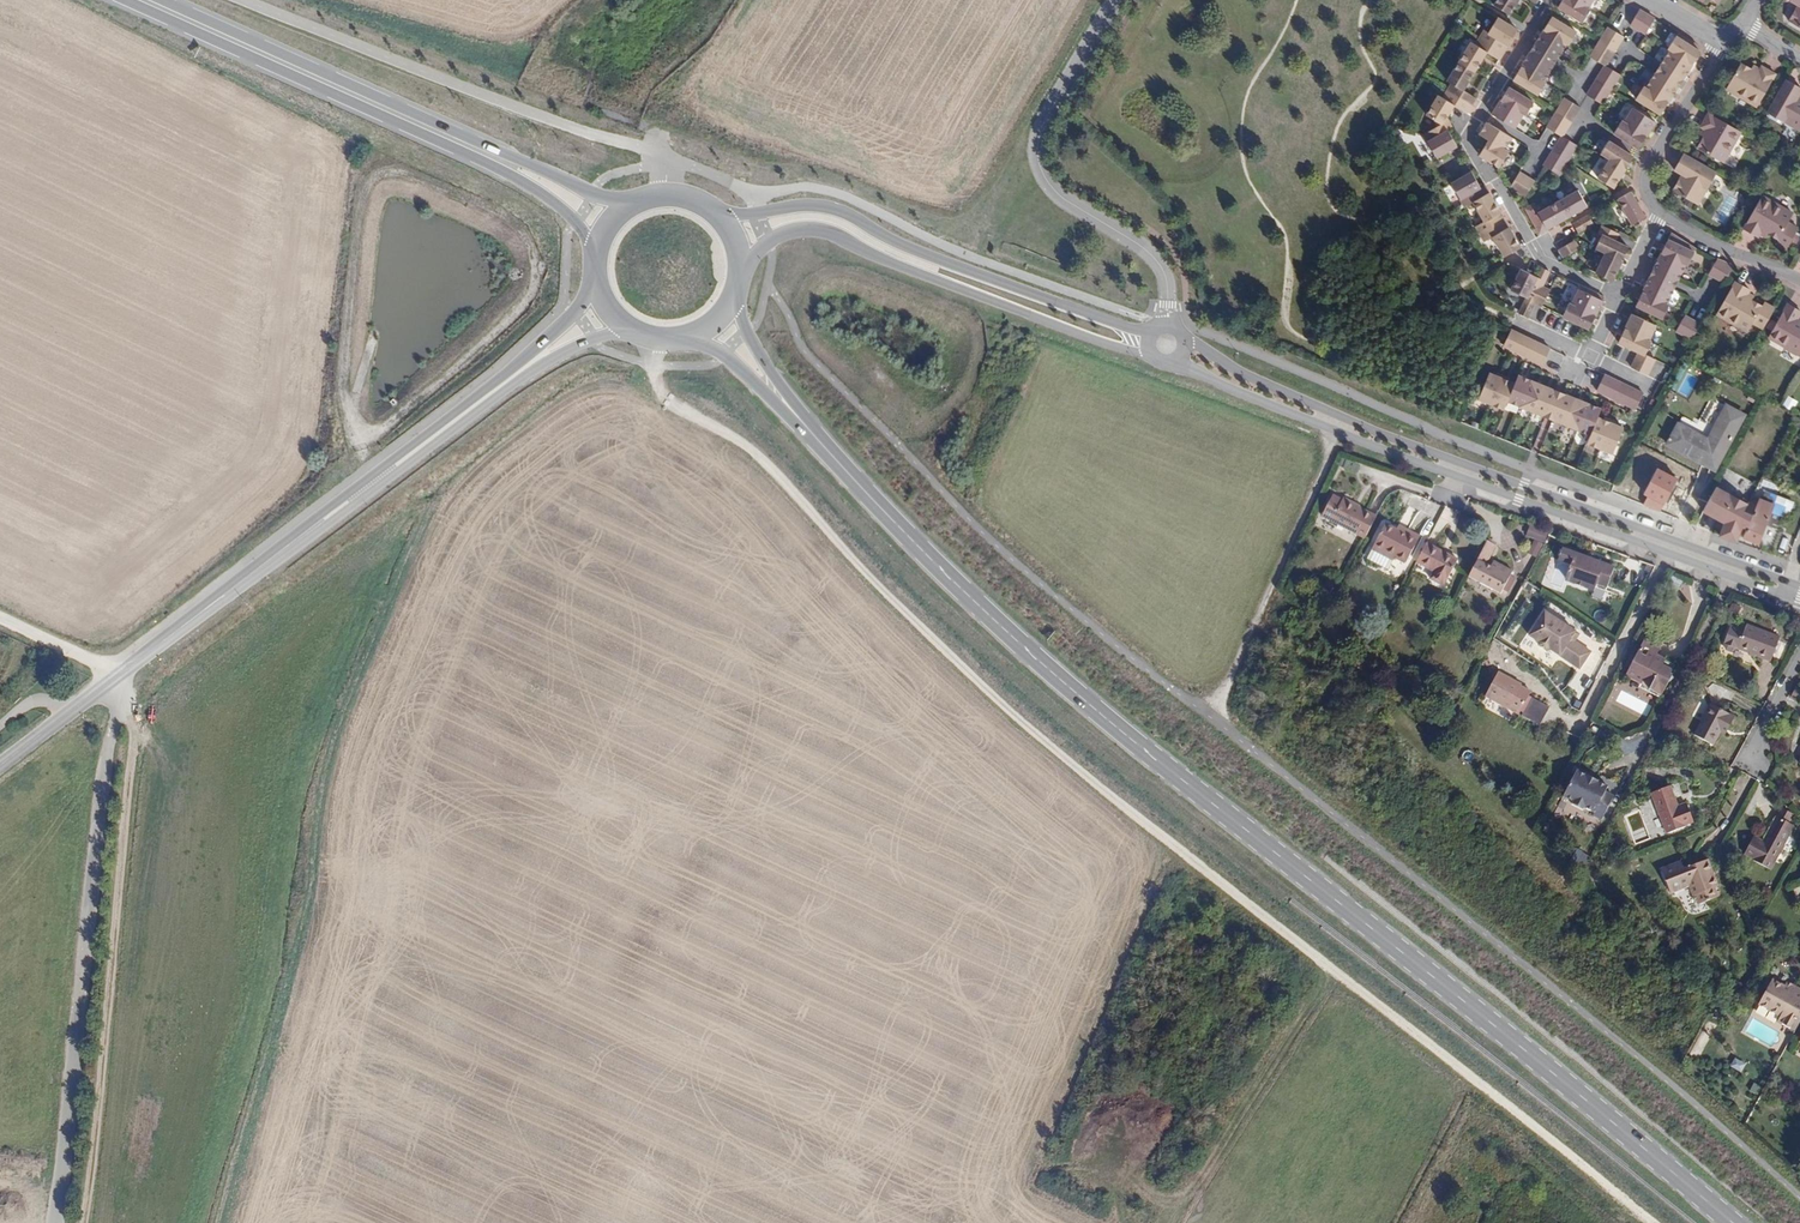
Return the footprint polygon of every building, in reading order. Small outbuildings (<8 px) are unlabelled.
[(1498,6),(1513,16),(1523,0),(1502,0),(1498,6)] [(1575,0),(1567,0),(1565,3),(1561,8),(1586,24),(1594,11),(1591,10),(1575,0)] [(1591,10),(1597,0),(1575,0),(1591,10)] [(1799,9),(1792,22),(1799,27),(1799,10),(1799,9)] [(1641,31),(1650,15),(1643,11),(1636,22),(1634,26),(1641,31)] [(1658,20),(1650,15),(1641,31),(1649,35),(1658,20)] [(1552,24),(1548,31),(1570,45),(1573,46),(1580,34),(1555,18),(1552,24)] [(1514,42),(1521,31),(1501,19),(1492,34),(1488,32),(1483,39),(1507,54),(1514,42)] [(1610,48),(1619,33),(1612,28),(1603,43),(1610,48)] [(1561,60),(1570,45),(1548,31),(1543,39),(1538,46),(1557,57),(1561,60)] [(1627,38),(1619,33),(1610,48),(1618,53),(1625,40),(1627,38)] [(1687,37),(1681,34),(1671,50),(1674,51),(1696,65),(1704,53),(1703,53),(1703,52),(1703,51),(1702,50),(1702,49),(1701,48),(1701,47),(1700,46),(1699,45),(1687,37)] [(1503,61),(1507,54),(1483,39),(1479,46),(1475,44),(1463,63),(1478,73),(1490,53),(1503,61)] [(1610,48),(1603,43),(1593,58),(1601,63),(1610,48)] [(1557,57),(1538,46),(1533,54),(1552,65),(1557,57)] [(1618,53),(1610,48),(1601,63),(1608,67),(1609,67),(1618,53)] [(1696,65),(1674,51),(1664,66),(1668,69),(1686,80),(1696,65)] [(1547,82),(1556,68),(1552,65),(1533,54),(1529,61),(1524,69),(1547,82)] [(1466,92),(1478,73),(1463,63),(1451,83),(1455,85),(1451,92),(1475,107),(1479,99),(1466,92)] [(1760,108),(1779,75),(1765,67),(1761,72),(1755,69),(1754,70),(1744,64),(1729,90),(1760,108)] [(1609,67),(1608,67),(1600,80),(1599,81),(1607,86),(1616,71),(1609,67)] [(1542,96),(1549,84),(1547,82),(1524,69),(1520,76),(1517,81),(1542,96)] [(1686,80),(1668,69),(1663,77),(1681,88),(1686,80)] [(1623,76),(1616,71),(1607,86),(1614,91),(1623,76)] [(1663,77),(1659,74),(1649,89),(1671,103),(1681,88),(1663,77)] [(1598,101),(1607,86),(1599,81),(1591,95),(1590,96),(1598,101)] [(1789,81),(1770,113),(1799,130),(1799,101),(1799,100),(1799,99),(1799,87),(1789,81)] [(1614,91),(1607,86),(1598,101),(1605,106),(1614,91)] [(1663,116),(1671,103),(1649,89),(1647,88),(1639,100),(1663,116)] [(1509,94),(1505,101),(1527,115),(1529,116),(1537,104),(1512,89),(1509,94)] [(1470,115),(1475,107),(1451,92),(1446,99),(1442,97),(1430,117),(1438,122),(1441,128),(1451,122),(1450,119),(1457,107),(1470,115)] [(1567,119),(1576,104),(1568,99),(1560,113),(1559,114),(1567,119)] [(1527,115),(1505,101),(1500,108),(1495,116),(1518,129),(1527,115)] [(1583,108),(1576,104),(1567,119),(1574,123),(1583,109),(1583,108)] [(1649,138),(1658,123),(1636,109),(1627,124),(1649,138)] [(1558,134),(1567,119),(1559,114),(1550,129),(1558,134)] [(1744,133),(1711,114),(1703,128),(1709,131),(1705,138),(1706,139),(1700,149),(1726,164),(1744,133)] [(1573,125),(1574,123),(1567,119),(1558,134),(1564,138),(1565,138),(1573,125)] [(1440,159),(1460,147),(1457,142),(1452,132),(1456,130),(1451,122),(1441,128),(1427,136),(1440,159)] [(1641,150),(1649,138),(1627,124),(1625,122),(1617,134),(1641,150)] [(1508,151),(1515,139),(1490,124),(1487,129),(1483,136),(1492,142),(1508,151)] [(1563,157),(1580,129),(1573,125),(1565,138),(1564,138),(1557,151),(1556,152),(1563,157)] [(1579,147),(1588,134),(1580,129),(1563,157),(1571,161),(1579,147)] [(1423,134),(1415,138),(1425,156),(1433,151),(1423,134)] [(1508,151),(1492,142),(1486,151),(1483,157),(1502,169),(1512,153),(1508,151)] [(1636,158),(1612,142),(1603,155),(1613,160),(1628,170),(1636,158)] [(1563,157),(1556,152),(1547,167),(1562,176),(1570,163),(1571,161),(1563,157)] [(1700,206),(1719,174),(1687,155),(1677,172),(1687,177),(1686,180),(1683,179),(1676,192),(1700,206)] [(1602,172),(1609,160),(1601,156),(1594,168),(1602,172)] [(1616,189),(1628,170),(1613,160),(1601,180),(1616,189)] [(1476,203),(1492,194),(1488,186),(1483,188),(1481,184),(1475,173),(1455,185),(1468,208),(1476,203)] [(1513,189),(1521,193),(1530,178),(1522,174),(1513,189)] [(1538,183),(1530,178),(1521,193),(1528,198),(1538,183)] [(1590,207),(1581,192),(1561,203),(1570,219),(1579,214),(1590,207)] [(1648,218),(1633,193),(1621,200),(1635,225),(1648,218)] [(1483,235),(1508,221),(1497,202),(1492,194),(1476,203),(1487,223),(1479,228),(1483,235)] [(1746,230),(1761,238),(1764,233),(1770,236),(1770,235),(1791,246),(1799,230),(1799,229),(1790,223),(1795,215),(1764,197),(1746,230)] [(1570,219),(1561,203),(1542,214),(1537,205),(1529,210),(1542,234),(1558,225),(1570,219)] [(1591,217),(1576,226),(1580,234),(1596,225),(1591,217)] [(1515,234),(1508,221),(1483,235),(1487,243),(1496,238),(1507,258),(1523,249),(1515,234)] [(1618,242),(1621,234),(1605,227),(1601,235),(1604,237),(1617,242),(1618,242)] [(1693,246),(1674,234),(1667,248),(1664,254),(1688,265),(1690,266),(1698,250),(1693,246)] [(1625,261),(1631,249),(1618,242),(1617,242),(1604,237),(1599,249),(1609,254),(1625,261)] [(1577,242),(1562,251),(1566,259),(1582,250),(1577,242)] [(1615,282),(1625,261),(1609,254),(1599,274),(1615,282)] [(1688,265),(1664,254),(1661,261),(1656,270),(1676,279),(1680,281),(1688,265)] [(1719,279),(1728,263),(1720,260),(1711,275),(1719,279)] [(1719,279),(1726,284),(1736,266),(1728,263),(1719,279)] [(1552,273),(1544,269),(1539,278),(1536,284),(1544,289),(1545,288),(1552,273)] [(1536,284),(1539,278),(1533,275),(1524,270),(1514,292),(1529,299),(1522,315),(1530,319),(1537,304),(1544,289),(1536,284)] [(1676,279),(1656,270),(1652,279),(1671,288),(1676,279)] [(1671,288),(1652,279),(1647,289),(1645,294),(1668,306),(1668,305),(1676,290),(1671,288)] [(1765,330),(1775,313),(1754,301),(1755,300),(1749,297),(1752,291),(1737,283),(1719,315),(1749,333),(1754,324),(1765,330)] [(1607,298),(1583,287),(1574,306),(1598,317),(1602,309),(1607,298)] [(1537,304),(1545,308),(1551,295),(1552,292),(1545,288),(1544,289),(1537,304)] [(1668,306),(1645,294),(1641,301),(1638,307),(1665,320),(1671,307),(1668,305),(1668,306)] [(1574,306),(1572,305),(1565,318),(1567,319),(1592,330),(1594,326),(1598,317),(1574,306)] [(1799,321),(1799,319),(1799,311),(1789,305),(1770,338),(1787,348),(1786,349),(1799,356),(1799,355),(1799,321)] [(1658,327),(1634,315),(1630,324),(1627,331),(1651,342),(1658,327)] [(1686,337),(1695,321),(1687,317),(1678,332),(1686,337)] [(1695,321),(1686,337),(1693,340),(1701,325),(1695,321)] [(1522,335),(1514,331),(1506,347),(1514,351),(1522,335)] [(1651,342),(1627,331),(1625,335),(1621,344),(1627,347),(1634,350),(1641,353),(1647,356),(1653,343),(1651,342)] [(1529,339),(1522,335),(1514,351),(1522,355),(1529,339)] [(1537,342),(1529,339),(1522,355),(1529,358),(1533,350),(1537,342)] [(1553,350),(1537,342),(1533,350),(1549,358),(1552,350),(1553,350)] [(1549,358),(1533,350),(1529,358),(1545,366),(1549,358)] [(1647,356),(1641,353),(1641,354),(1633,369),(1641,373),(1649,357),(1647,356)] [(1641,373),(1649,376),(1657,360),(1649,357),(1641,373)] [(1504,380),(1492,374),(1481,400),(1494,406),(1504,380)] [(1606,376),(1603,384),(1618,391),(1622,383),(1606,376)] [(1523,408),(1533,382),(1521,377),(1517,385),(1510,403),(1523,408)] [(1517,385),(1504,380),(1494,406),(1507,411),(1510,403),(1517,385)] [(1546,387),(1533,382),(1523,408),(1535,413),(1546,387)] [(1630,387),(1622,383),(1618,391),(1614,399),(1622,403),(1630,387)] [(1618,391),(1603,384),(1599,392),(1614,399),(1618,391)] [(1558,392),(1546,387),(1535,413),(1548,418),(1558,392)] [(1637,391),(1630,387),(1622,403),(1630,407),(1637,391)] [(1630,407),(1638,411),(1645,395),(1637,391),(1630,407)] [(1565,395),(1558,392),(1548,418),(1555,421),(1565,395)] [(1578,400),(1565,395),(1555,421),(1567,426),(1578,400)] [(1590,405),(1578,400),(1567,426),(1580,431),(1590,405)] [(1603,410),(1590,405),(1580,431),(1593,436),(1600,419),(1603,410)] [(1715,470),(1744,416),(1727,407),(1708,441),(1679,425),(1668,445),(1715,470)] [(1613,424),(1600,419),(1593,436),(1589,445),(1602,450),(1613,424)] [(1625,429),(1613,424),(1602,450),(1615,455),(1625,429)] [(1754,514),(1745,510),(1713,495),(1703,513),(1742,529),(1747,531),(1754,514)] [(1364,539),(1376,517),(1343,499),(1342,501),(1333,496),(1322,516),(1331,521),(1364,539)] [(1759,544),(1774,505),(1752,496),(1745,510),(1754,514),(1747,531),(1742,529),(1740,536),(1759,544)] [(1406,562),(1418,540),(1406,533),(1405,535),(1396,530),(1386,525),(1373,549),(1393,560),(1395,556),(1406,562)] [(1398,526),(1396,530),(1405,535),(1406,533),(1418,540),(1420,537),(1398,526)] [(1549,533),(1533,526),(1528,537),(1534,540),(1528,554),(1537,558),(1549,533)] [(1501,592),(1512,572),(1494,562),(1491,568),(1485,565),(1495,546),(1487,542),(1469,576),(1501,592)] [(1442,585),(1456,560),(1427,544),(1417,562),(1434,572),(1430,579),(1442,585)] [(1615,567),(1563,548),(1559,559),(1571,564),(1567,577),(1569,581),(1594,590),(1595,587),(1606,591),(1615,567)] [(1575,631),(1546,611),(1530,635),(1539,641),(1539,645),(1547,650),(1551,649),(1580,668),(1591,651),(1575,641),(1571,638),(1575,631)] [(1745,631),(1747,625),(1739,622),(1737,628),(1745,631)] [(1771,661),(1779,637),(1747,625),(1745,631),(1737,628),(1732,627),(1725,644),(1727,644),(1727,649),(1733,652),(1738,649),(1771,661)] [(1575,631),(1571,638),(1575,641),(1579,634),(1575,631)] [(1671,674),(1673,670),(1664,665),(1666,660),(1656,655),(1663,642),(1648,634),(1627,675),(1649,687),(1648,689),(1660,695),(1667,682),(1672,679),(1671,674)] [(1673,670),(1675,666),(1666,660),(1664,665),(1673,670)] [(1500,702),(1512,679),(1498,672),(1485,696),(1519,714),(1520,711),(1500,702)] [(1520,711),(1531,692),(1513,682),(1514,681),(1512,679),(1500,702),(1520,711)] [(1799,701),(1799,691),(1795,688),(1791,697),(1799,702),(1799,701)] [(1548,706),(1531,697),(1522,716),(1538,724),(1548,706)] [(1725,734),(1734,717),(1711,704),(1695,735),(1712,745),(1720,731),(1725,734)] [(1595,811),(1606,790),(1608,785),(1597,779),(1596,782),(1587,777),(1588,775),(1577,769),(1564,795),(1574,799),(1572,802),(1583,808),(1585,806),(1595,811)] [(1598,778),(1589,773),(1588,775),(1587,777),(1596,782),(1597,779),(1598,778)] [(1694,822),(1687,803),(1678,807),(1670,786),(1652,793),(1667,834),(1685,827),(1685,825),(1694,822)] [(1602,818),(1614,794),(1606,790),(1595,811),(1593,813),(1602,818)] [(1790,824),(1794,815),(1782,809),(1777,817),(1790,824)] [(1770,870),(1794,826),(1790,824),(1777,817),(1763,842),(1754,837),(1744,854),(1754,859),(1753,861),(1770,870)] [(1585,857),(1593,844),(1581,836),(1573,849),(1585,857)] [(1718,887),(1708,860),(1683,869),(1693,896),(1695,895),(1698,904),(1718,897),(1715,888),(1718,887)] [(1799,1022),(1799,991),(1792,987),(1790,991),(1784,987),(1772,981),(1758,1006),(1780,1018),(1777,1023),(1794,1032),(1799,1022)] [(1748,1064),(1735,1057),(1730,1066),(1742,1073),(1748,1064)]
